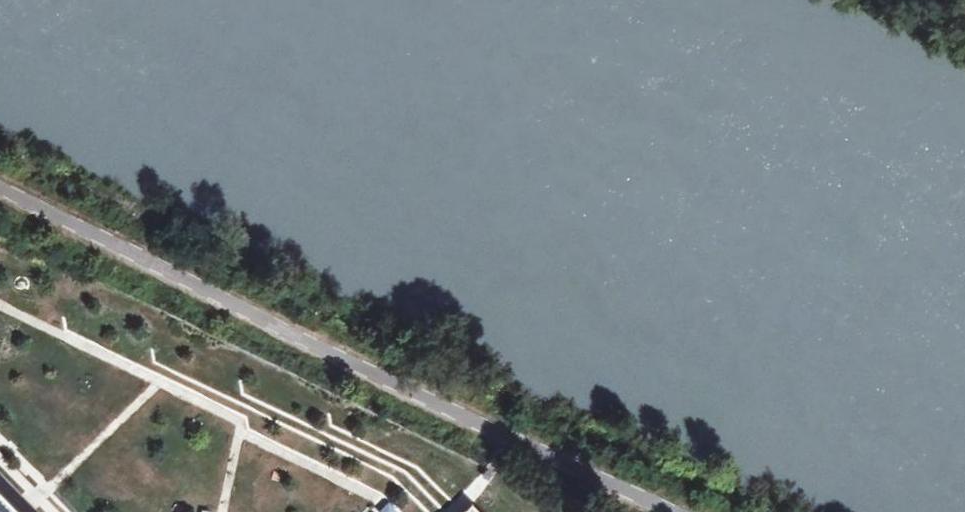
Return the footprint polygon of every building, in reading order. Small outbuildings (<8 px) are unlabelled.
[(0,487),(0,511),(25,511),(0,487)]
